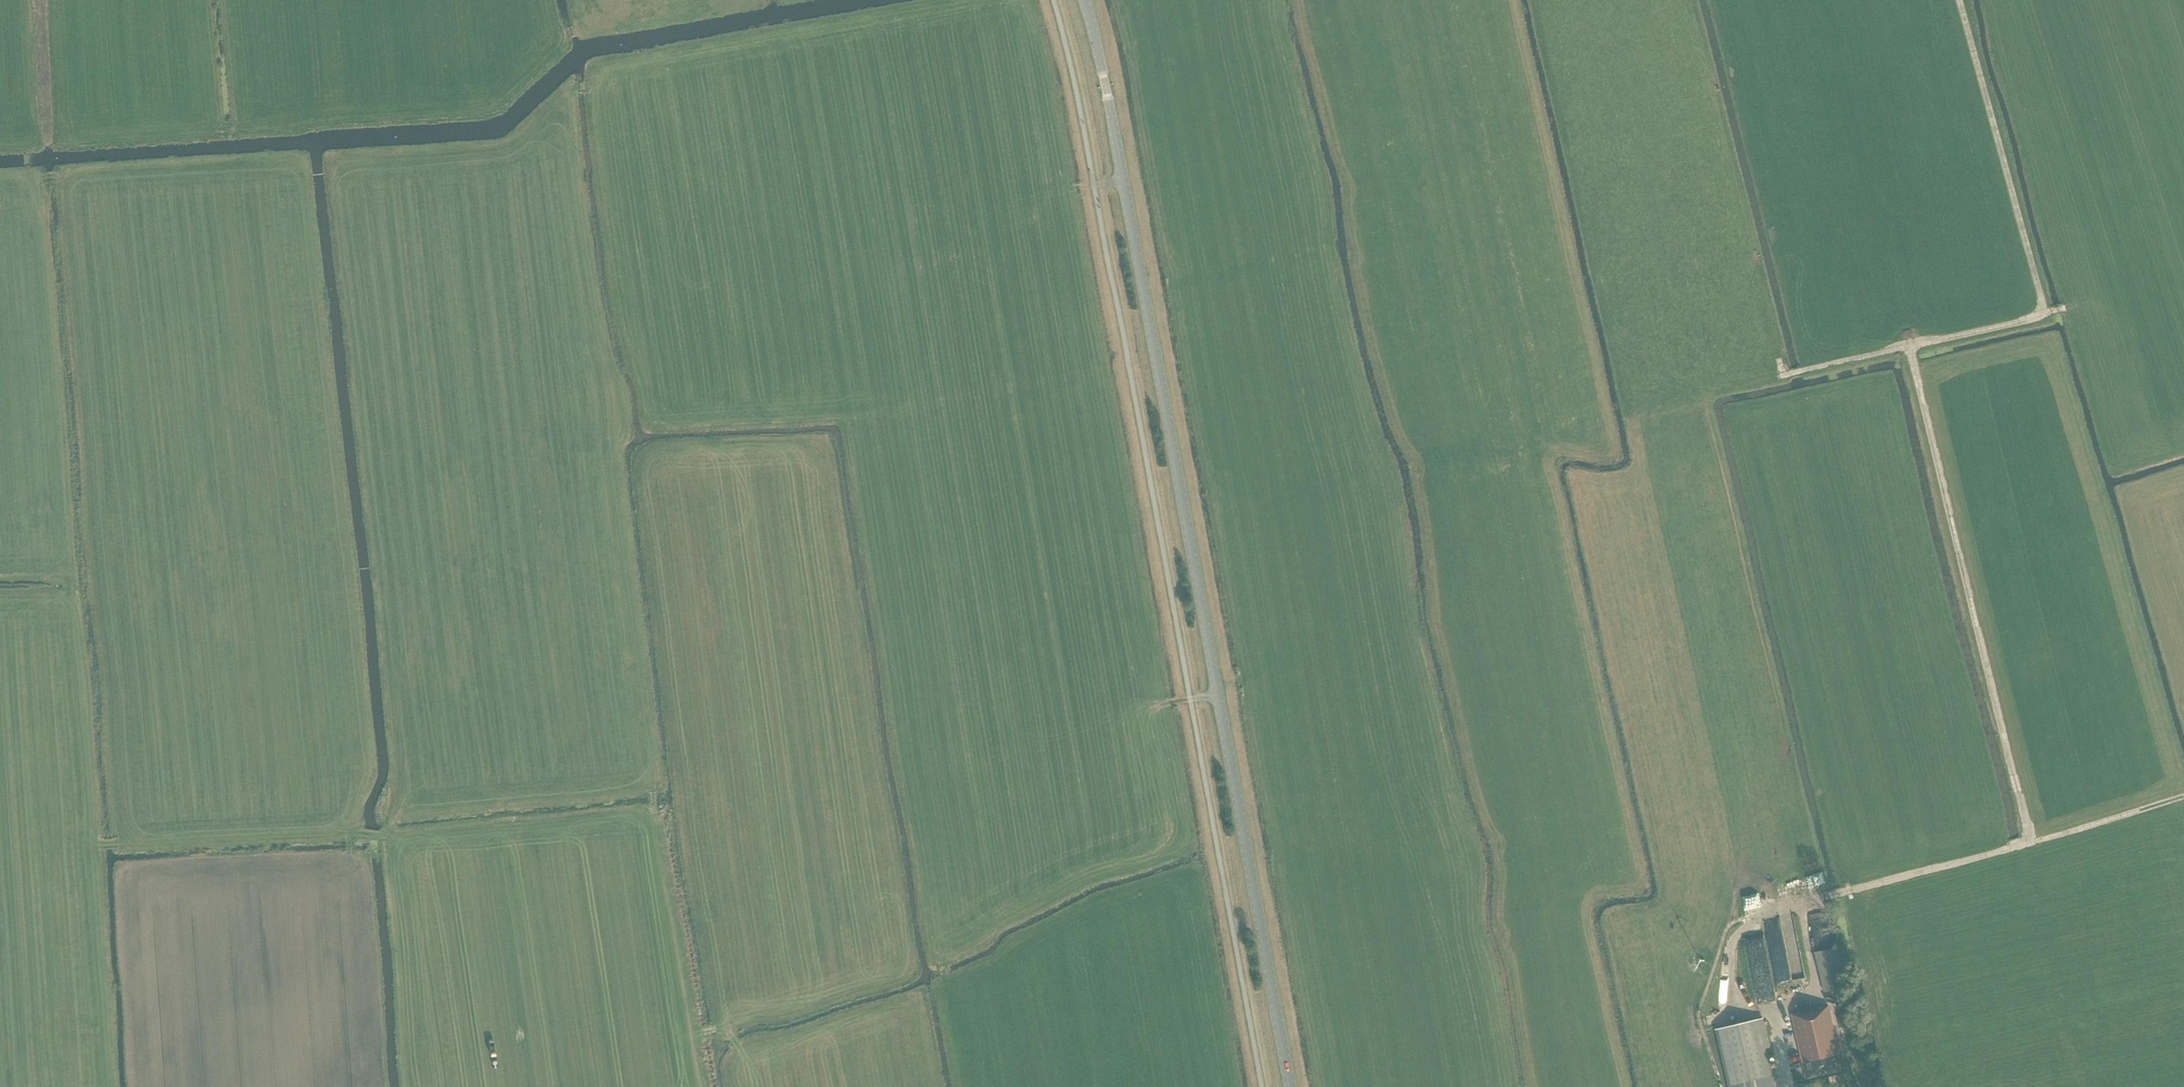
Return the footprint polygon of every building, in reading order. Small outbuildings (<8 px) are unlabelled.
[(1803,959),(1794,911),(1781,914),(1790,962),(1803,959)] [(1815,953),(1825,992),(1847,987),(1838,947),(1815,953)] [(1798,1013),(1791,1015),(1806,1079),(1840,1070),(1837,1054),(1839,1053),(1829,1007),(1816,1010),(1816,1008),(1812,1009),(1810,1002),(1796,1006),(1798,1013)] [(1716,1029),(1729,1086),(1776,1086),(1760,1019),(1716,1029)]
